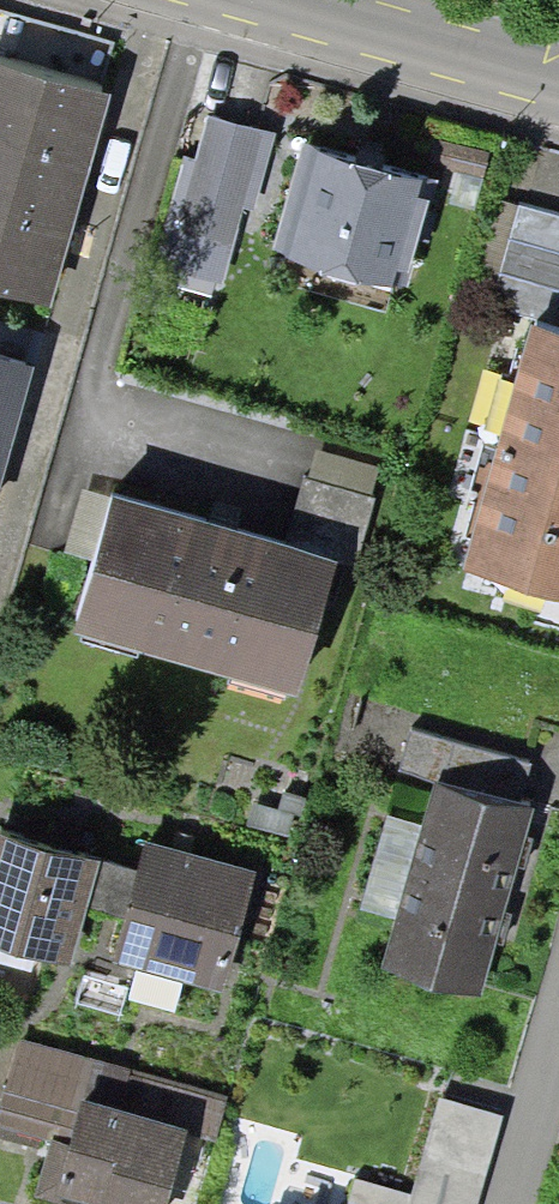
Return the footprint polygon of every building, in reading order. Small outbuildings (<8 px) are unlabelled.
[(0,57),(0,285),(62,303),(123,94),(0,57)] [(404,297),(438,181),(310,145),(278,263),(404,297)] [(518,206),(490,310),(558,328),(558,217),(518,206)] [(543,326),(530,324),(464,566),(558,594),(558,329),(543,326)] [(0,358),(0,509),(4,510),(45,371),(0,358)] [(388,472),(317,453),(294,538),(365,558),(388,472)] [(294,538),(141,494),(101,629),(315,692),(354,557),(294,538)] [(404,765),(425,770),(519,794),(527,762),(412,732),(404,765)] [(519,794),(425,770),(372,963),(474,991),(526,797),(519,794)] [(3,822),(0,832),(0,930),(90,957),(120,857),(3,822)] [(263,869),(158,843),(129,960),(234,986),(263,869)] [(25,1040),(0,1126),(52,1141),(40,1180),(126,1203),(186,1203),(217,1094),(25,1040)]
